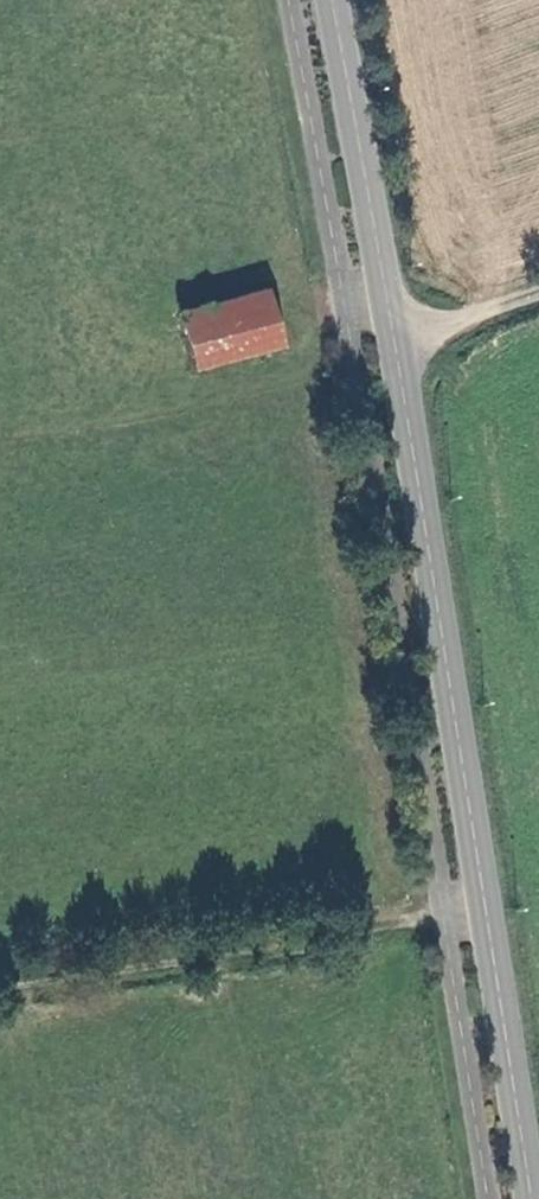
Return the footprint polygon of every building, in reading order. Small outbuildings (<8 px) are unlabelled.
[(196,374),(282,352),(267,294),(181,315),(185,331),(196,374)]
